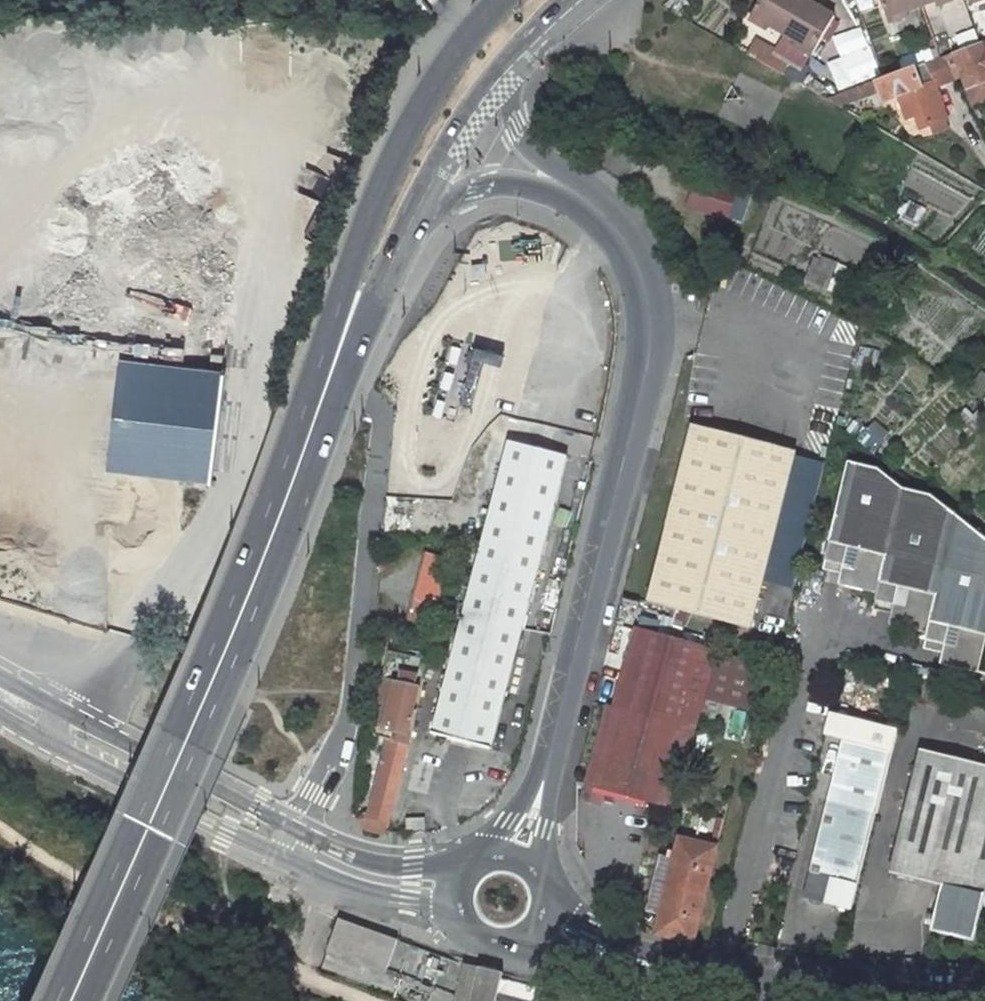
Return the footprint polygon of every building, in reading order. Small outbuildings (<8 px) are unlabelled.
[(782,30),(800,0),(756,0),(747,16),(766,27),(769,22),(782,30)] [(833,13),(815,3),(817,0),(800,0),(782,30),(795,38),(793,43),(807,51),(811,54),(833,13)] [(921,5),(919,0),(881,0),(888,22),(909,15),(907,10),(921,5)] [(772,50),(799,66),(807,51),(793,43),(795,38),(782,30),(773,47),(772,50)] [(773,47),(755,37),(746,51),(765,61),(772,50),(773,47)] [(976,44),(952,53),(967,88),(984,81),(984,41),(976,44)] [(942,57),(877,81),(882,94),(884,100),(898,95),(907,120),(916,117),(920,128),(928,125),(945,118),(933,86),(955,78),(942,57)] [(877,81),(827,99),(844,108),(882,94),(877,81)] [(928,125),(931,133),(948,127),(945,118),(928,125)] [(726,217),(735,191),(697,179),(689,205),(726,217)] [(904,201),(898,228),(919,232),(924,206),(904,201)] [(701,245),(712,249),(714,243),(703,239),(701,245)] [(729,256),(734,258),(738,247),(733,245),(729,256)] [(808,275),(839,285),(846,268),(822,258),(821,261),(814,258),(808,275)] [(849,375),(860,379),(860,378),(863,366),(874,370),(880,354),(863,348),(859,365),(852,363),(849,375)] [(211,368),(224,370),(226,355),(213,354),(211,368)] [(213,481),(227,370),(224,370),(211,368),(199,367),(197,381),(173,378),(175,364),(122,358),(108,468),(213,481)] [(875,453),(889,433),(873,421),(859,441),(875,453)] [(750,628),(795,451),(693,425),(648,602),(676,609),(686,612),(750,628)] [(557,499),(567,458),(508,442),(433,734),(491,749),(529,602),(557,499)] [(932,496),(904,489),(879,469),(849,462),(826,561),(844,565),(839,585),(878,593),(877,601),(894,604),(889,624),(928,633),(927,640),(945,645),(941,665),(984,675),(984,537),(932,496)] [(430,635),(451,559),(425,552),(405,627),(430,635)] [(29,574),(0,566),(0,578),(26,586),(29,574)] [(678,643),(686,612),(676,609),(668,640),(678,643)] [(608,707),(586,785),(674,808),(699,720),(717,653),(678,643),(668,640),(639,632),(618,709),(608,707)] [(422,687),(427,662),(389,653),(378,702),(383,709),(390,711),(385,730),(399,733),(411,736),(422,687)] [(717,653),(699,720),(712,723),(717,705),(713,704),(714,700),(750,710),(757,681),(758,682),(762,665),(717,653)] [(825,736),(849,742),(854,719),(830,713),(825,736)] [(803,898),(852,910),(876,814),(877,814),(898,731),(854,719),(849,742),(853,743),(839,803),(828,800),(803,898)] [(399,733),(398,742),(409,745),(411,736),(399,733)] [(387,836),(409,745),(398,742),(391,740),(385,766),(383,766),(378,787),(375,797),(370,817),(366,813),(358,821),(367,830),(387,836)] [(921,749),(890,873),(942,886),(932,931),(974,942),(984,897),(984,765),(921,749)] [(369,795),(375,797),(378,787),(372,785),(369,795)] [(694,943),(717,847),(679,838),(674,859),(661,914),(656,933),(694,943)] [(647,911),(661,914),(674,859),(661,855),(647,911)] [(386,974),(398,941),(339,919),(327,952),(386,974)] [(502,979),(503,974),(464,965),(455,1000),(497,1000),(502,979)] [(502,979),(497,1000),(575,1000),(576,997),(502,979)] [(457,993),(439,989),(436,1000),(455,1000),(457,993)] [(577,992),(576,997),(575,1000),(618,1000),(577,992)]
